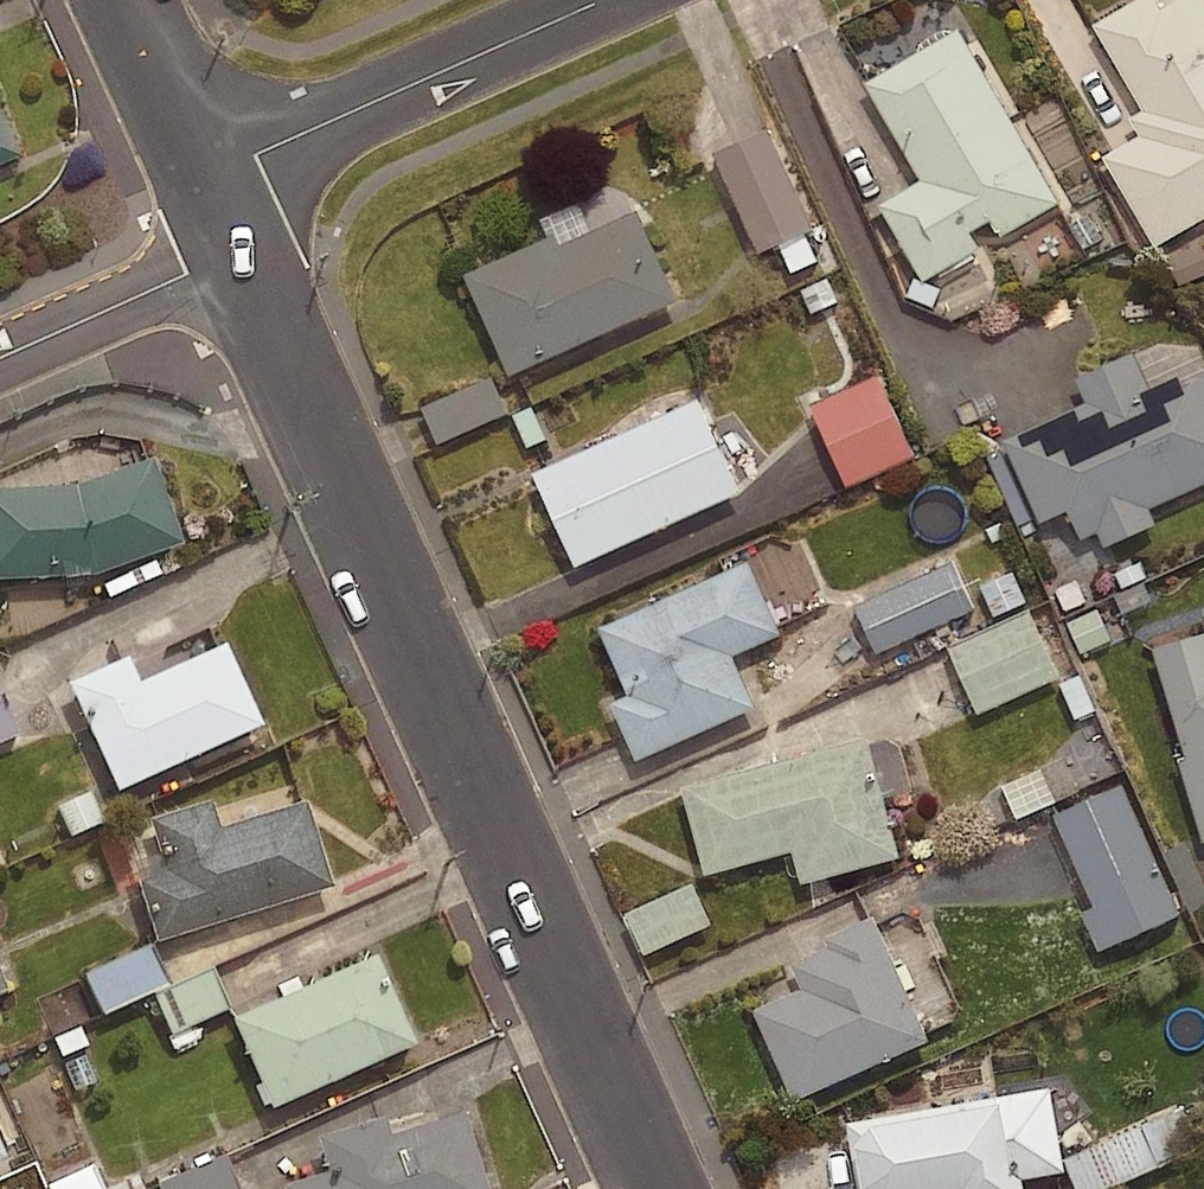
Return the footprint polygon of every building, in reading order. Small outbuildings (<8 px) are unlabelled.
[(1161,3),(1159,0),(1125,0),(1091,20),(1141,105),(1128,113),(1138,131),(1102,152),(1154,241),(1203,213),(1203,0),(1166,0),(1161,3)] [(1058,199),(958,25),(864,79),(919,175),(877,199),(922,278),(979,245),(970,228),(991,216),(1000,232),(1058,199)] [(0,103),(0,160),(21,151),(0,103)] [(816,256),(802,224),(807,222),(763,125),(709,150),(754,246),(770,239),(784,270),(816,256)] [(676,296),(636,206),(557,241),(553,231),(463,271),(508,371),(676,296)] [(1162,251),(1179,284),(1203,271),(1203,249),(1196,233),(1162,251)] [(1146,387),(1131,352),(1081,374),(1093,401),(1007,438),(1041,516),(1068,504),(1082,536),(1097,530),(1103,545),(1158,521),(1151,505),(1203,483),(1203,362),(1146,387)] [(913,449),(877,372),(811,403),(846,480),(913,449)] [(505,409),(490,374),(422,403),(436,437),(505,409)] [(740,488),(698,394),(532,468),(574,562),(740,488)] [(146,457),(72,485),(0,487),(0,578),(92,575),(178,543),(146,457)] [(975,604),(953,553),(852,597),(874,648),(975,604)] [(778,630),(747,558),(599,623),(629,690),(611,698),(637,756),(754,704),(731,651),(778,630)] [(1011,563),(978,576),(994,614),(1026,602),(1011,563)] [(1096,599),(1064,613),(1081,652),(1112,639),(1096,599)] [(1057,670),(1028,607),(948,644),(978,707),(1057,670)] [(1152,645),(1184,752),(1177,754),(1203,840),(1203,630),(1152,645)] [(112,790),(259,725),(222,642),(134,681),(123,656),(64,682),(112,790)] [(0,701),(0,739),(13,733),(0,701)] [(899,853),(867,733),(680,783),(704,872),(792,848),(801,880),(899,853)] [(1042,760),(998,779),(1014,817),(1058,798),(1042,760)] [(1176,909),(1120,778),(1047,810),(1103,940),(1176,909)] [(92,783),(54,801),(71,837),(109,819),(92,783)] [(206,801),(144,819),(161,873),(133,882),(151,941),(328,887),(301,801),(215,827),(206,801)] [(708,918),(690,878),(625,907),(642,946),(708,918)] [(929,1037),(873,911),(825,932),(830,943),(790,961),(801,985),(752,1007),(792,1097),(929,1037)] [(161,985),(145,946),(83,971),(99,1010),(161,985)] [(412,1044),(371,954),(227,1019),(268,1109),(412,1044)] [(225,1008),(210,969),(153,991),(168,1030),(225,1008)] [(1051,1084),(847,1120),(859,1188),(1026,1188),(1024,1178),(1066,1171),(1051,1084)] [(1200,1140),(1182,1101),(1073,1150),(1090,1188),(1093,1188),(1200,1140)] [(315,1137),(327,1175),(280,1188),(483,1188),(460,1111),(386,1132),(381,1117),(315,1137)] [(217,1153),(154,1181),(157,1188),(233,1188),(217,1153)]
